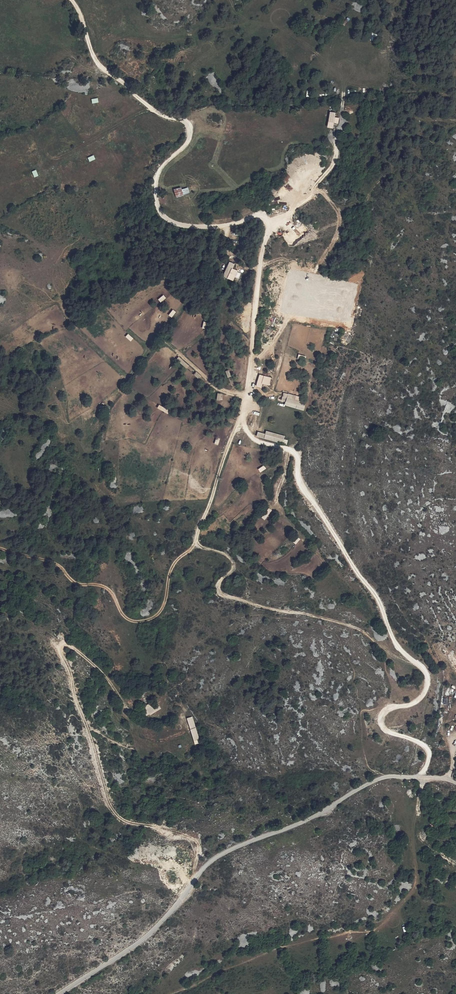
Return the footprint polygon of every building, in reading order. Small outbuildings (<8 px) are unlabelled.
[(356,3),(355,11),(363,11),(364,4),(356,3)] [(333,128),(334,123),(338,124),(339,117),(335,117),(335,112),(329,112),(328,128),(333,128)] [(30,182),(35,180),(30,168),(26,170),(30,182)] [(181,186),(173,187),(175,195),(182,194),(181,186)] [(235,277),(239,278),(241,272),(232,270),(234,264),(228,262),(223,277),(233,281),(235,277)] [(179,357),(176,360),(186,368),(188,365),(179,357)] [(259,374),(256,386),(261,388),(263,384),(269,386),(271,378),(259,374)] [(283,392),(281,401),(285,402),(284,406),(304,410),(306,402),(299,400),(300,396),(283,392)] [(288,437),(265,432),(265,434),(257,432),(256,437),(286,445),(288,437)] [(266,520),(271,509),(267,507),(262,518),(266,520)] [(300,540),(295,534),(290,539),(295,544),(300,540)] [(192,716),(187,718),(195,745),(200,743),(192,716)]
